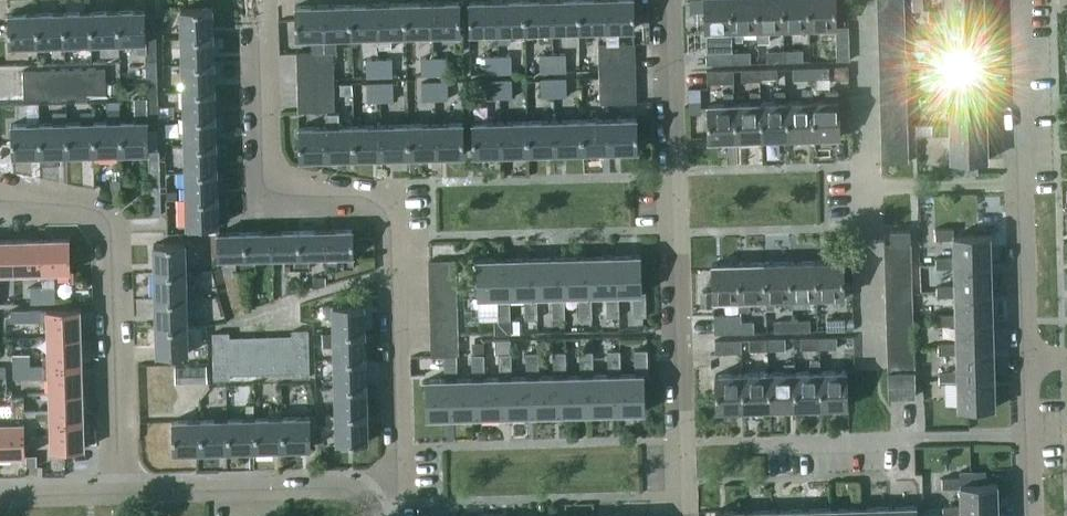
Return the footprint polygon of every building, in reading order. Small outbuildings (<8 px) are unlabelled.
[(469,32),(497,32),(496,0),(468,1),(469,32)] [(497,32),(498,32),(499,43),(511,43),(511,31),(524,31),(523,0),(508,0),(496,0),(497,32)] [(524,31),(539,31),(539,41),(551,41),(551,30),(551,0),(523,0),(524,31)] [(579,30),(578,0),(551,0),(551,30),(579,30)] [(606,29),(605,0),(578,0),(579,30),(606,29)] [(606,29),(633,28),(633,0),(605,0),(606,29)] [(705,30),(706,30),(707,52),(732,52),(731,40),(730,0),(704,0),(705,30)] [(731,40),(743,40),(742,29),(757,29),(756,0),(730,0),(731,40)] [(783,28),(782,0),(756,0),(757,29),(757,42),(770,42),(770,29),(783,28)] [(783,28),(809,28),(808,0),(782,0),(783,28)] [(809,28),(836,27),(836,0),(808,0),(809,28)] [(877,10),(903,10),(902,0),(877,0),(877,10)] [(946,16),(984,15),(983,0),(945,0),(945,9),(946,16)] [(459,1),(432,2),(433,33),(460,33),(459,1)] [(405,2),(377,3),(378,35),(379,35),(379,42),(390,41),(389,34),(406,34),(405,2)] [(406,34),(433,33),(432,2),(405,2),(406,34)] [(351,36),(378,35),(377,3),(350,4),(351,36)] [(350,4),(323,5),(324,36),(324,52),(333,51),(338,51),(338,36),(351,36),(350,4)] [(324,52),(324,36),(323,5),(295,5),(296,37),(312,37),(312,52),(321,52),(324,52)] [(181,8),(182,36),(213,35),(212,8),(181,8)] [(137,42),(137,53),(146,53),(146,49),(145,33),(145,9),(117,10),(118,42),(137,42)] [(946,20),(946,38),(946,45),(985,44),(984,15),(946,16),(945,9),(929,10),(929,20),(946,20)] [(117,10),(90,11),(91,43),(118,42),(117,10)] [(877,24),(903,23),(903,10),(877,10),(877,24)] [(54,44),(63,44),(62,11),(35,12),(36,45),(54,44)] [(63,44),(91,43),(90,11),(62,11),(63,44)] [(36,59),(36,45),(35,12),(7,13),(8,45),(27,45),(28,59),(36,59)] [(147,22),(147,31),(155,30),(155,21),(147,22)] [(877,24),(878,36),(903,35),(903,23),(877,24)] [(146,49),(156,48),(156,32),(145,33),(146,49)] [(848,60),(847,34),(834,34),(835,60),(848,60)] [(214,62),(213,35),(182,36),(182,51),(182,63),(214,62)] [(878,36),(878,48),(904,47),(903,35),(878,36)] [(946,48),(947,67),(947,74),(985,73),(985,44),(946,45),(946,38),(930,38),(930,48),(946,48)] [(636,58),(636,43),(598,44),(598,59),(636,58)] [(878,48),(878,60),(904,59),(904,47),(878,48)] [(157,64),(156,48),(146,49),(146,53),(146,64),(157,64)] [(801,50),(784,51),(784,61),(802,60),(801,50)] [(333,65),(333,51),(324,52),(321,52),(321,65),(333,65)] [(750,51),(732,52),(732,62),(750,62),(750,51)] [(784,61),(784,51),(767,51),(767,61),(784,61)] [(321,65),(321,52),(312,52),(297,53),(297,66),(321,65)] [(732,62),(732,52),(707,52),(707,63),(732,62)] [(540,73),(552,73),(552,54),(540,54),(540,73)] [(566,54),(552,54),(552,73),(566,72),(566,54)] [(511,55),(497,56),(498,74),(512,74),(511,55)] [(485,75),(498,74),(497,56),(485,56),(485,75)] [(434,76),(433,57),(421,57),(421,76),(434,76)] [(446,57),(433,57),(434,76),(446,76),(446,57)] [(392,58),(379,59),(379,77),(392,77),(392,58)] [(598,59),(599,72),(636,72),(636,58),(598,59)] [(379,77),(379,59),(365,59),(366,78),(379,77)] [(879,73),(905,72),(904,59),(878,60),(879,73)] [(182,63),(183,90),(215,89),(214,62),(182,63)] [(147,80),(157,80),(157,64),(146,64),(147,80)] [(297,66),(298,80),(322,79),(321,65),(297,66)] [(321,65),(322,79),(334,78),(333,65),(321,65)] [(828,67),(811,68),(811,78),(828,78),(828,67)] [(985,73),(947,74),(947,67),(931,67),(931,77),(947,77),(948,95),(948,102),(986,101),(985,73)] [(811,78),(811,68),(793,68),(793,79),(811,78)] [(105,69),(91,70),(92,82),(106,82),(105,69)] [(742,80),(759,80),(759,69),(742,70),(742,80)] [(776,69),(759,69),(759,80),(777,79),(776,69)] [(64,70),(51,71),(51,84),(64,83),(64,70)] [(64,70),(64,83),(77,83),(77,70),(64,70)] [(77,70),(77,83),(92,82),(91,70),(77,70)] [(24,84),(51,84),(51,71),(23,72),(24,84)] [(733,71),(732,71),(707,71),(707,82),(733,81),(733,71)] [(599,72),(599,88),(637,87),(636,72),(599,72)] [(879,73),(879,86),(905,85),(905,72),(879,73)] [(541,97),(553,96),(553,78),(540,79),(541,97)] [(566,78),(553,78),(553,96),(567,96),(566,78)] [(512,79),(498,80),(498,97),(512,97),(512,79)] [(147,80),(147,96),(157,96),(157,89),(157,80),(147,80)] [(486,98),(498,97),(498,80),(486,80),(486,98)] [(446,81),(434,82),(434,99),(447,99),(446,81)] [(92,82),(77,83),(78,97),(92,97),(92,82)] [(106,82),(92,82),(92,97),(106,96),(106,82)] [(380,101),(379,82),(366,83),(366,102),(380,101)] [(392,82),(379,82),(380,101),(393,101),(392,82)] [(434,99),(434,82),(421,82),(422,100),(434,99)] [(52,98),(64,97),(64,83),(51,84),(52,98)] [(64,97),(78,97),(77,83),(64,83),(64,97)] [(52,98),(51,84),(24,84),(24,99),(52,98)] [(322,98),(321,84),(298,85),(298,98),(322,98)] [(321,84),(322,98),(334,97),(333,84),(321,84)] [(880,99),(905,98),(905,85),(879,86),(880,99)] [(599,88),(600,103),(637,102),(637,87),(599,88)] [(183,90),(184,117),(216,116),(215,89),(183,90)] [(774,102),(760,102),(761,138),(787,138),(786,101),(785,90),(774,91),(774,102)] [(802,101),(786,101),(787,138),(813,137),(812,100),(811,90),(801,91),(802,101)] [(735,139),(761,138),(760,102),(759,91),(750,91),(750,102),(734,103),(735,139)] [(735,139),(734,103),(733,92),(722,93),(723,103),(707,104),(708,140),(735,139)] [(948,105),(948,125),(949,131),(987,130),(986,101),(948,102),(948,95),(931,95),(932,105),(948,105)] [(157,96),(147,96),(147,97),(147,106),(148,112),(158,111),(157,96)] [(334,97),(322,98),(322,111),(334,110),(334,97)] [(298,98),(299,112),(322,111),(322,98),(298,98)] [(880,99),(880,112),(906,111),(905,98),(880,99)] [(839,99),(812,100),(813,137),(840,136),(839,99)] [(135,119),(121,120),(122,153),(149,152),(149,151),(148,128),(148,112),(147,106),(134,106),(135,119)] [(94,153),(122,153),(121,120),(120,107),(107,108),(107,120),(93,120),(94,153)] [(608,110),(608,118),(609,150),(637,150),(636,117),(616,118),(616,110),(608,110)] [(67,154),(66,121),(65,111),(53,111),(54,122),(38,122),(39,155),(67,154)] [(80,121),(66,121),(67,154),(94,153),(93,120),(93,111),(80,112),(80,121)] [(156,127),(158,127),(158,111),(148,112),(148,128),(156,127)] [(325,111),(325,125),(326,158),(354,157),(353,124),(333,125),(332,111),(325,111)] [(381,156),(408,156),(408,123),(393,123),(393,112),(380,111),(380,124),(381,156)] [(880,112),(881,124),(906,124),(906,111),(880,112)] [(527,153),(555,152),(554,120),(554,112),(546,112),(547,120),(526,121),(527,153)] [(216,143),(216,116),(184,117),(185,144),(216,143)] [(608,118),(581,119),(582,151),(609,150),(608,118)] [(581,119),(554,120),(555,152),(582,151),(581,119)] [(473,155),(500,154),(499,121),(472,122),(473,155)] [(501,121),(499,121),(500,154),(527,153),(526,121),(511,121),(501,121)] [(12,156),(39,155),(38,122),(11,123),(12,156)] [(435,122),(408,123),(408,156),(436,155),(435,122)] [(462,122),(435,122),(436,155),(463,155),(462,122)] [(380,124),(353,124),(354,157),(381,156),(380,124)] [(881,124),(881,137),(907,137),(906,124),(881,124)] [(299,158),(326,158),(325,125),(298,126),(299,158)] [(987,130),(949,131),(948,125),(933,125),(933,134),(949,134),(949,160),(950,160),(977,160),(988,159),(987,130)] [(149,151),(157,151),(156,127),(148,128),(149,151)] [(881,137),(881,150),(907,149),(907,137),(881,137)] [(185,144),(186,171),(217,170),(216,143),(185,144)] [(881,150),(882,163),(907,162),(907,149),(881,150)] [(149,152),(149,167),(160,167),(160,151),(157,151),(149,151),(149,152)] [(978,174),(977,160),(950,160),(951,174),(978,174)] [(161,183),(160,167),(149,167),(150,183),(161,183)] [(218,197),(217,170),(186,171),(186,198),(218,197)] [(161,183),(150,183),(150,199),(161,199),(161,183)] [(219,224),(218,197),(186,198),(187,225),(219,224)] [(161,199),(150,199),(151,215),(162,215),(161,199)] [(990,234),(953,235),(953,228),(936,228),(936,238),(953,238),(953,257),(953,264),(991,263),(990,234)] [(325,230),(325,254),(326,266),(337,265),(337,254),(342,253),(343,268),(353,267),(352,229),(325,230)] [(309,254),(325,254),(325,230),(298,231),(299,268),(309,268),(309,254)] [(910,244),(910,230),(891,230),(891,244),(910,244)] [(270,231),(243,232),(244,270),(256,270),(255,256),(271,256),(270,231)] [(290,269),(299,268),(298,231),(270,231),(271,256),(289,255),(290,269)] [(236,271),(244,270),(243,232),(216,233),(217,258),(235,257),(236,271)] [(41,276),(41,286),(42,302),(55,302),(54,272),(69,271),(68,236),(40,237),(41,276)] [(13,272),(12,237),(0,237),(0,272),(13,272)] [(28,276),(41,276),(40,237),(12,237),(13,272),(28,272),(28,276)] [(154,244),(154,271),(185,271),(184,243),(154,244)] [(891,244),(884,244),(884,257),(910,256),(910,244),(891,244)] [(614,293),(618,293),(633,293),(634,316),(645,316),(645,292),(641,292),(640,255),(613,256),(614,293)] [(587,256),(559,257),(560,295),(564,295),(579,294),(580,318),(592,317),(592,294),(588,294),(587,256)] [(588,294),(592,294),(606,294),(606,317),(619,317),(618,293),(614,293),(613,256),(587,256),(588,294)] [(910,256),(884,257),(885,270),(911,269),(910,256)] [(505,296),(509,296),(525,296),(525,319),(538,319),(537,295),(533,295),(532,257),(504,258),(505,296)] [(564,295),(560,295),(559,257),(532,257),(533,295),(537,295),(551,295),(552,318),(565,318),(564,295)] [(991,263),(953,264),(953,257),(936,257),(936,268),(954,268),(954,286),(955,293),(991,292),(991,263)] [(510,332),(509,296),(505,296),(504,258),(476,259),(477,320),(494,320),(494,333),(510,332)] [(429,261),(429,274),(456,273),(456,260),(429,261)] [(842,260),(816,261),(817,296),(843,295),(842,260)] [(764,262),(766,298),(766,309),(775,309),(775,297),(791,297),(790,261),(764,262)] [(790,261),(791,297),(791,306),(801,306),(801,297),(817,296),(816,261),(790,261)] [(739,263),(740,298),(740,309),(750,309),(749,298),(766,298),(764,262),(739,263)] [(713,299),(740,298),(739,263),(712,264),(713,299)] [(911,269),(885,270),(885,282),(911,282),(911,269)] [(155,299),(185,298),(197,298),(197,285),(185,285),(185,271),(154,271),(155,299)] [(429,287),(457,286),(456,273),(429,274),(429,287)] [(911,282),(885,282),(885,295),(911,294),(911,291),(911,282)] [(30,302),(42,302),(41,286),(30,286),(30,302)] [(429,287),(430,302),(457,301),(457,286),(429,287)] [(991,292),(955,293),(954,286),(937,286),(937,296),(954,295),(955,315),(955,322),(992,321),(991,292)] [(701,307),(712,307),(712,291),(700,291),(701,307)] [(911,294),(885,295),(886,308),(912,307),(911,294)] [(186,325),(185,298),(155,299),(156,326),(186,325)] [(430,302),(430,316),(458,315),(457,301),(430,302)] [(332,319),(332,331),(365,330),(364,302),(322,303),(322,319),(332,319)] [(46,336),(80,335),(79,307),(40,308),(41,320),(45,320),(46,336)] [(912,307),(886,308),(886,321),(912,320),(912,307)] [(12,310),(12,321),(29,321),(29,310),(12,310)] [(431,329),(458,328),(458,315),(430,316),(431,329)] [(955,334),(955,343),(956,350),(993,349),(992,321),(955,322),(955,315),(938,315),(938,325),(955,325),(955,334)] [(827,319),(827,330),(852,329),(852,318),(827,319)] [(810,319),(792,320),(792,331),(810,330),(810,319)] [(776,332),(792,331),(792,320),(775,320),(776,332)] [(912,320),(886,321),(886,333),(913,333),(912,320)] [(741,332),(740,321),(714,322),(714,333),(741,332)] [(753,321),(740,321),(741,332),(753,332),(753,321)] [(186,325),(156,326),(156,354),(187,353),(186,325)] [(431,329),(431,343),(458,342),(458,328),(431,329)] [(299,330),(291,330),(292,335),(292,340),(308,339),(308,330),(299,330)] [(333,346),(333,358),(366,357),(365,330),(332,331),(322,331),(323,347),(333,346)] [(213,332),(213,342),(229,341),(229,337),(229,332),(213,332)] [(913,333),(886,333),(887,346),(913,345),(913,333)] [(81,363),(80,335),(46,336),(46,352),(41,352),(42,364),(81,363)] [(292,335),(279,336),(280,359),(292,359),(292,349),(292,340),(292,335)] [(267,336),(254,337),(255,360),(267,359),(267,336)] [(279,336),(267,336),(267,359),(280,359),(279,336)] [(242,337),(229,337),(229,341),(229,351),(230,360),(242,360),(242,337)] [(254,337),(242,337),(242,360),(255,360),(254,337)] [(835,337),(819,338),(819,348),(836,348),(835,337)] [(819,348),(819,338),(801,338),(801,349),(819,348)] [(308,339),(292,340),(292,349),(308,349),(308,339)] [(767,350),(767,339),(750,340),(750,350),(767,350)] [(784,339),(767,339),(767,350),(785,350),(784,339)] [(479,379),(480,416),(507,415),(506,378),(511,378),(510,340),(498,341),(499,378),(484,378),(479,379)] [(715,352),(741,351),(741,340),(715,341),(715,352)] [(229,341),(213,342),(213,351),(229,351),(229,341)] [(431,357),(443,356),(456,356),(459,356),(458,342),(431,343),(431,357)] [(472,355),(483,355),(483,342),(472,342),(472,355)] [(939,354),(956,353),(956,372),(956,379),(993,378),(993,349),(956,350),(955,343),(938,343),(939,354)] [(913,345),(887,346),(887,347),(887,359),(913,358),(913,346),(913,345)] [(308,349),(292,349),(292,359),(309,358),(308,349)] [(635,374),(620,375),(616,375),(617,412),(644,411),(643,374),(647,374),(647,350),(634,351),(635,374)] [(229,351),(213,351),(213,361),(230,360),(229,351)] [(589,413),(588,375),(593,375),(592,352),(580,352),(581,376),(565,377),(560,377),(561,414),(589,413)] [(608,374),(593,375),(588,375),(589,413),(617,412),(616,375),(620,375),(619,352),(607,352),(608,374)] [(12,366),(31,365),(30,353),(12,354),(12,366)] [(561,414),(560,377),(565,377),(564,353),(552,353),(553,377),(538,377),(533,377),(534,414),(561,414)] [(534,414),(533,377),(538,377),(537,354),(525,354),(526,377),(511,378),(506,378),(507,415),(534,414)] [(471,379),(457,380),(453,380),(454,417),(480,416),(479,379),(484,378),(483,355),(472,355),(470,355),(471,379)] [(457,380),(456,356),(443,356),(444,379),(425,380),(426,417),(454,417),(453,380),(457,380)] [(366,385),(366,357),(333,358),(325,359),(326,372),(334,372),(334,386),(366,385)] [(309,358),(292,359),(293,368),(309,368),(309,358)] [(913,358),(887,359),(887,364),(888,371),(914,371),(913,363),(913,358)] [(267,359),(255,360),(255,374),(266,373),(268,373),(267,359)] [(280,359),(267,359),(268,373),(279,373),(280,373),(280,359)] [(292,359),(280,359),(280,373),(293,373),(293,368),(292,367),(292,359)] [(230,360),(213,361),(214,370),(230,370),(230,360)] [(242,360),(230,360),(230,369),(230,370),(230,374),(242,374),(243,374),(242,360)] [(255,360),(242,360),(243,374),(254,374),(255,374),(255,360)] [(809,371),(794,371),(795,408),(822,407),(820,371),(820,360),(809,360),(809,371)] [(48,392),(82,391),(81,363),(42,364),(42,365),(31,366),(31,377),(42,376),(47,375),(48,392)] [(795,408),(794,371),(793,363),(784,363),(784,372),(768,372),(769,408),(795,408)] [(13,377),(31,377),(31,366),(31,365),(12,366),(13,377)] [(175,382),(206,382),(206,365),(175,366),(175,382)] [(309,368),(293,368),(293,373),(293,378),(309,377),(309,368)] [(230,370),(214,370),(214,380),(230,379),(230,374),(230,370)] [(847,370),(820,371),(822,407),(848,406),(847,370)] [(914,371),(888,371),(888,384),(888,397),(890,397),(914,396),(914,383),(914,371)] [(768,372),(742,373),(743,409),(769,408),(768,372)] [(993,378),(956,379),(956,372),(939,372),(940,383),(957,382),(957,408),(994,407),(993,378)] [(743,409),(742,373),(715,373),(716,410),(743,409)] [(367,413),(366,385),(334,386),(335,414),(367,413)] [(24,410),(24,420),(83,419),(82,391),(48,392),(48,409),(24,410)] [(0,421),(0,454),(25,454),(24,432),(24,420),(24,410),(23,396),(11,396),(12,421),(0,421)] [(228,450),(255,449),(255,418),(253,418),(253,408),(246,409),(244,419),(227,419),(228,450)] [(269,418),(255,418),(255,449),(283,449),(282,417),(281,410),(269,410),(269,418)] [(367,413),(335,414),(335,415),(325,415),(325,427),(335,427),(336,441),(368,440),(367,413)] [(310,416),(282,417),(283,449),(310,448),(310,416)] [(83,419),(24,420),(24,432),(49,432),(50,448),(83,447),(83,419)] [(227,419),(200,420),(201,450),(228,450),(227,419)] [(201,450),(200,420),(172,420),(173,451),(201,450)] [(960,505),(960,512),(997,511),(996,482),(985,483),(985,469),(959,470),(959,476),(942,476),(942,487),(960,487),(960,505)] [(885,506),(886,515),(915,515),(915,505),(885,506)] [(961,515),(997,515),(997,511),(960,512),(960,505),(943,506),(944,515),(961,515)] [(885,506),(857,507),(857,515),(886,515),(885,506)] [(857,507),(828,508),(829,515),(857,515),(857,507)] [(800,508),(800,515),(829,515),(828,508),(800,508)]
